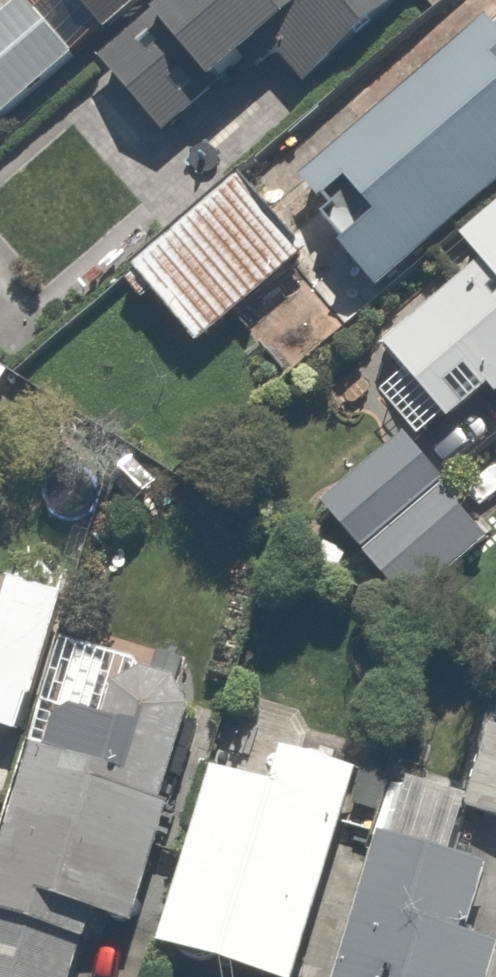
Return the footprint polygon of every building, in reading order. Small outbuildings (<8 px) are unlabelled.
[(0,13),(0,118),(9,128),(81,62),(25,0),(14,0),(0,13)] [(171,0),(71,0),(115,50),(171,0)] [(115,50),(177,121),(219,84),(237,104),(295,53),(327,89),(428,0),(171,0),(115,50)] [(495,211),(495,49),(483,33),(342,149),(315,116),(135,262),(207,351),(325,255),(317,244),(337,227),(393,295),(430,265),(495,211)] [(430,265),(455,297),(393,347),(415,374),(393,392),(437,447),(495,399),(495,211),(430,265)] [(0,283),(0,304),(10,292),(0,283)] [(413,435),(329,502),(411,604),(495,537),(413,435)] [(0,625),(0,720),(33,729),(70,594),(18,580),(5,627),(0,625)] [(133,669),(123,709),(62,693),(53,726),(44,724),(0,887),(0,976),(75,976),(88,930),(96,932),(102,912),(144,923),(208,689),(133,669)] [(231,767),(174,951),(259,976),(323,976),(385,775),(288,745),(277,781),(231,767)] [(495,817),(495,763),(481,813),(495,817)] [(394,839),(353,976),(495,976),(495,944),(495,942),(495,869),(394,839)]
